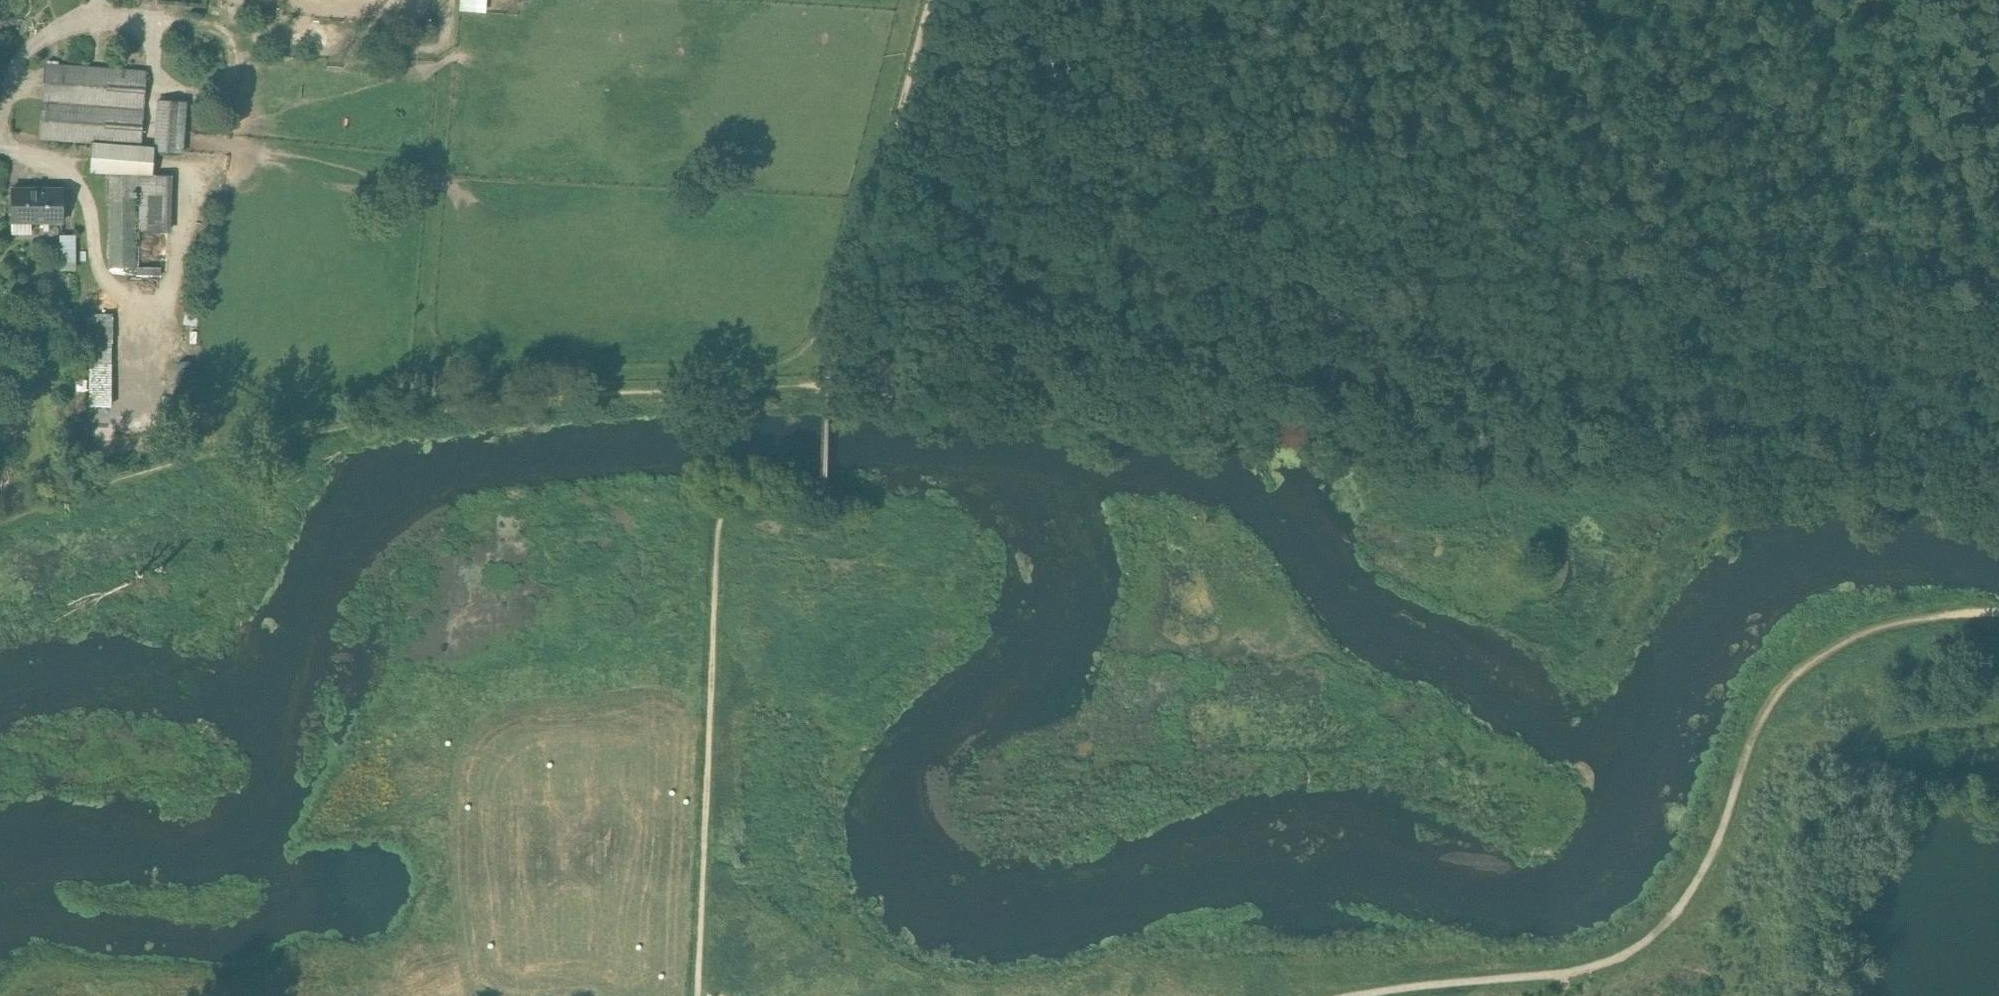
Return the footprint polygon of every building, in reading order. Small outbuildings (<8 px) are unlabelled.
[(146,71),(48,64),(42,139),(92,143),(140,146),(146,71)] [(185,103),(158,101),(155,148),(155,151),(156,151),(181,153),(185,103)] [(140,146),(92,143),(89,172),(110,173),(137,173),(137,190),(141,190),(142,175),(154,175),(156,151),(155,151),(155,148),(140,146)] [(137,173),(110,173),(110,267),(136,267),(137,190),(137,173)] [(154,175),(142,175),(141,190),(139,232),(168,233),(170,175),(154,175)] [(63,189),(13,189),(13,221),(63,221),(63,189)] [(57,269),(78,268),(76,233),(56,233),(57,269)] [(112,407),(112,364),(91,364),(90,407),(112,407)]
